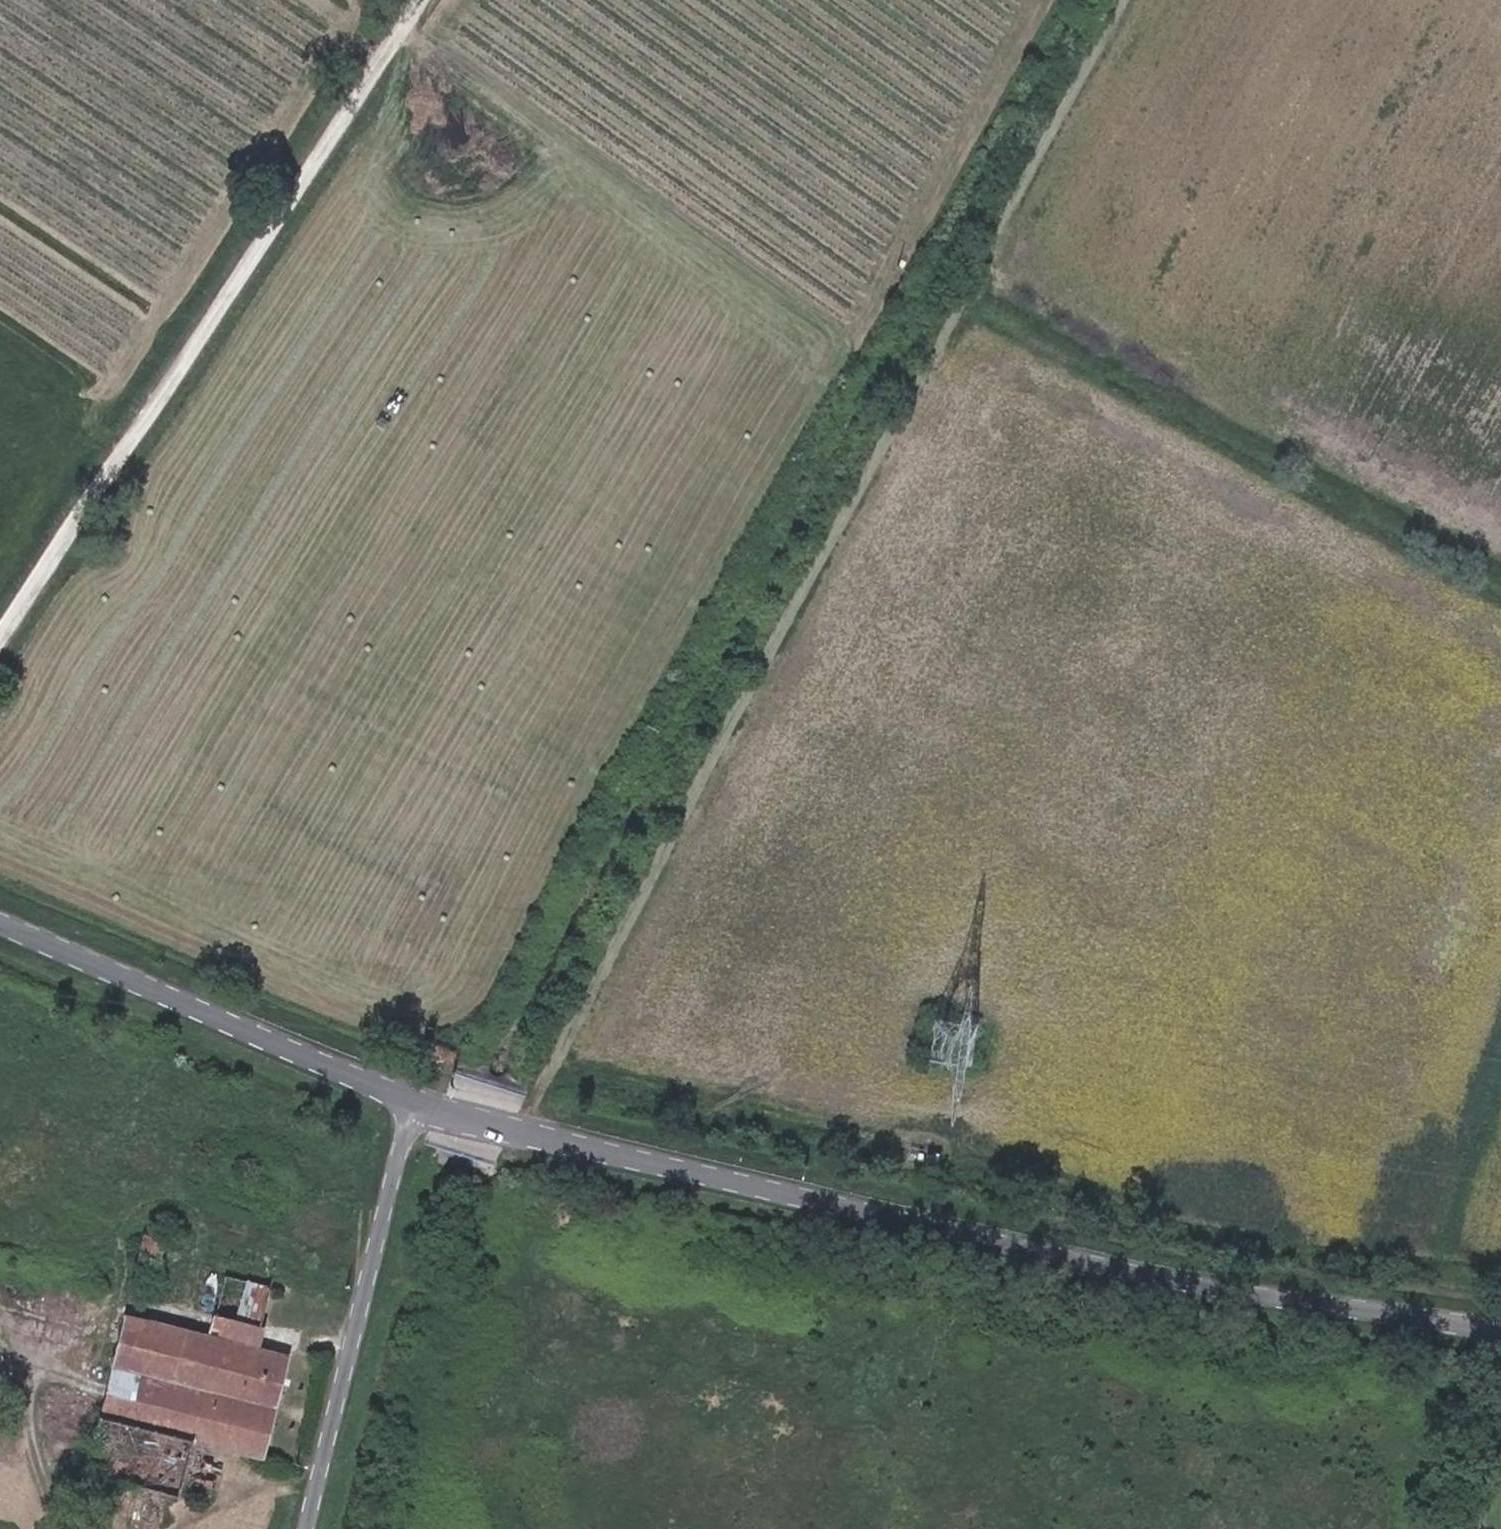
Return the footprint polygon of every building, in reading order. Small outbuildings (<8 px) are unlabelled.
[(455,1052),(436,1043),(428,1062),(447,1070),(455,1052)] [(231,1275),(220,1314),(261,1324),(270,1285),(231,1275)] [(214,1337),(255,1347),(261,1324),(220,1314),(214,1337)] [(283,1354),(255,1347),(214,1337),(154,1321),(117,1475),(179,1489),(193,1433),(258,1449),(283,1354)]
